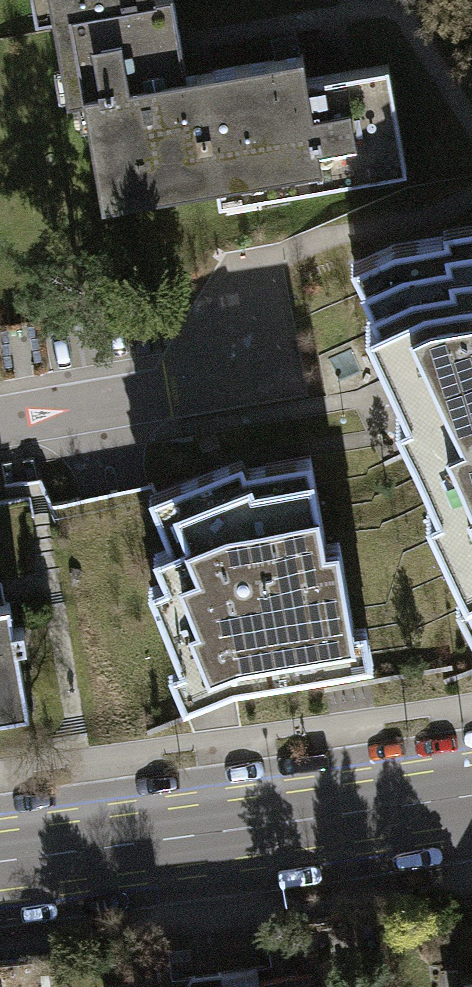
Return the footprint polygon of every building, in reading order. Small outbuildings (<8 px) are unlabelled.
[(48,12),(128,0),(29,0),(31,15),(48,12)] [(196,68),(183,70),(172,0),(128,0),(48,12),(62,100),(80,97),(96,198),(214,180),(196,68)] [(299,52),(196,68),(214,180),(216,196),(399,167),(383,62),(303,75),(299,52)] [(445,223),(446,232),(396,240),(352,260),(378,315),(367,320),(407,409),(398,413),(415,451),(458,432),(471,429),(471,219),(445,223)] [(458,432),(415,451),(438,503),(427,508),(468,596),(457,601),(471,632),(471,429),(458,432)] [(192,693),(371,662),(365,624),(353,626),(338,543),(324,544),(309,455),(246,467),(241,457),(151,493),(171,544),(154,550),(167,580),(150,587),(192,693)] [(26,712),(7,599),(0,600),(0,716),(26,712)] [(323,971),(257,980),(255,965),(220,969),(222,986),(325,986),(323,971)] [(220,969),(185,974),(187,986),(222,986),(220,969)]
